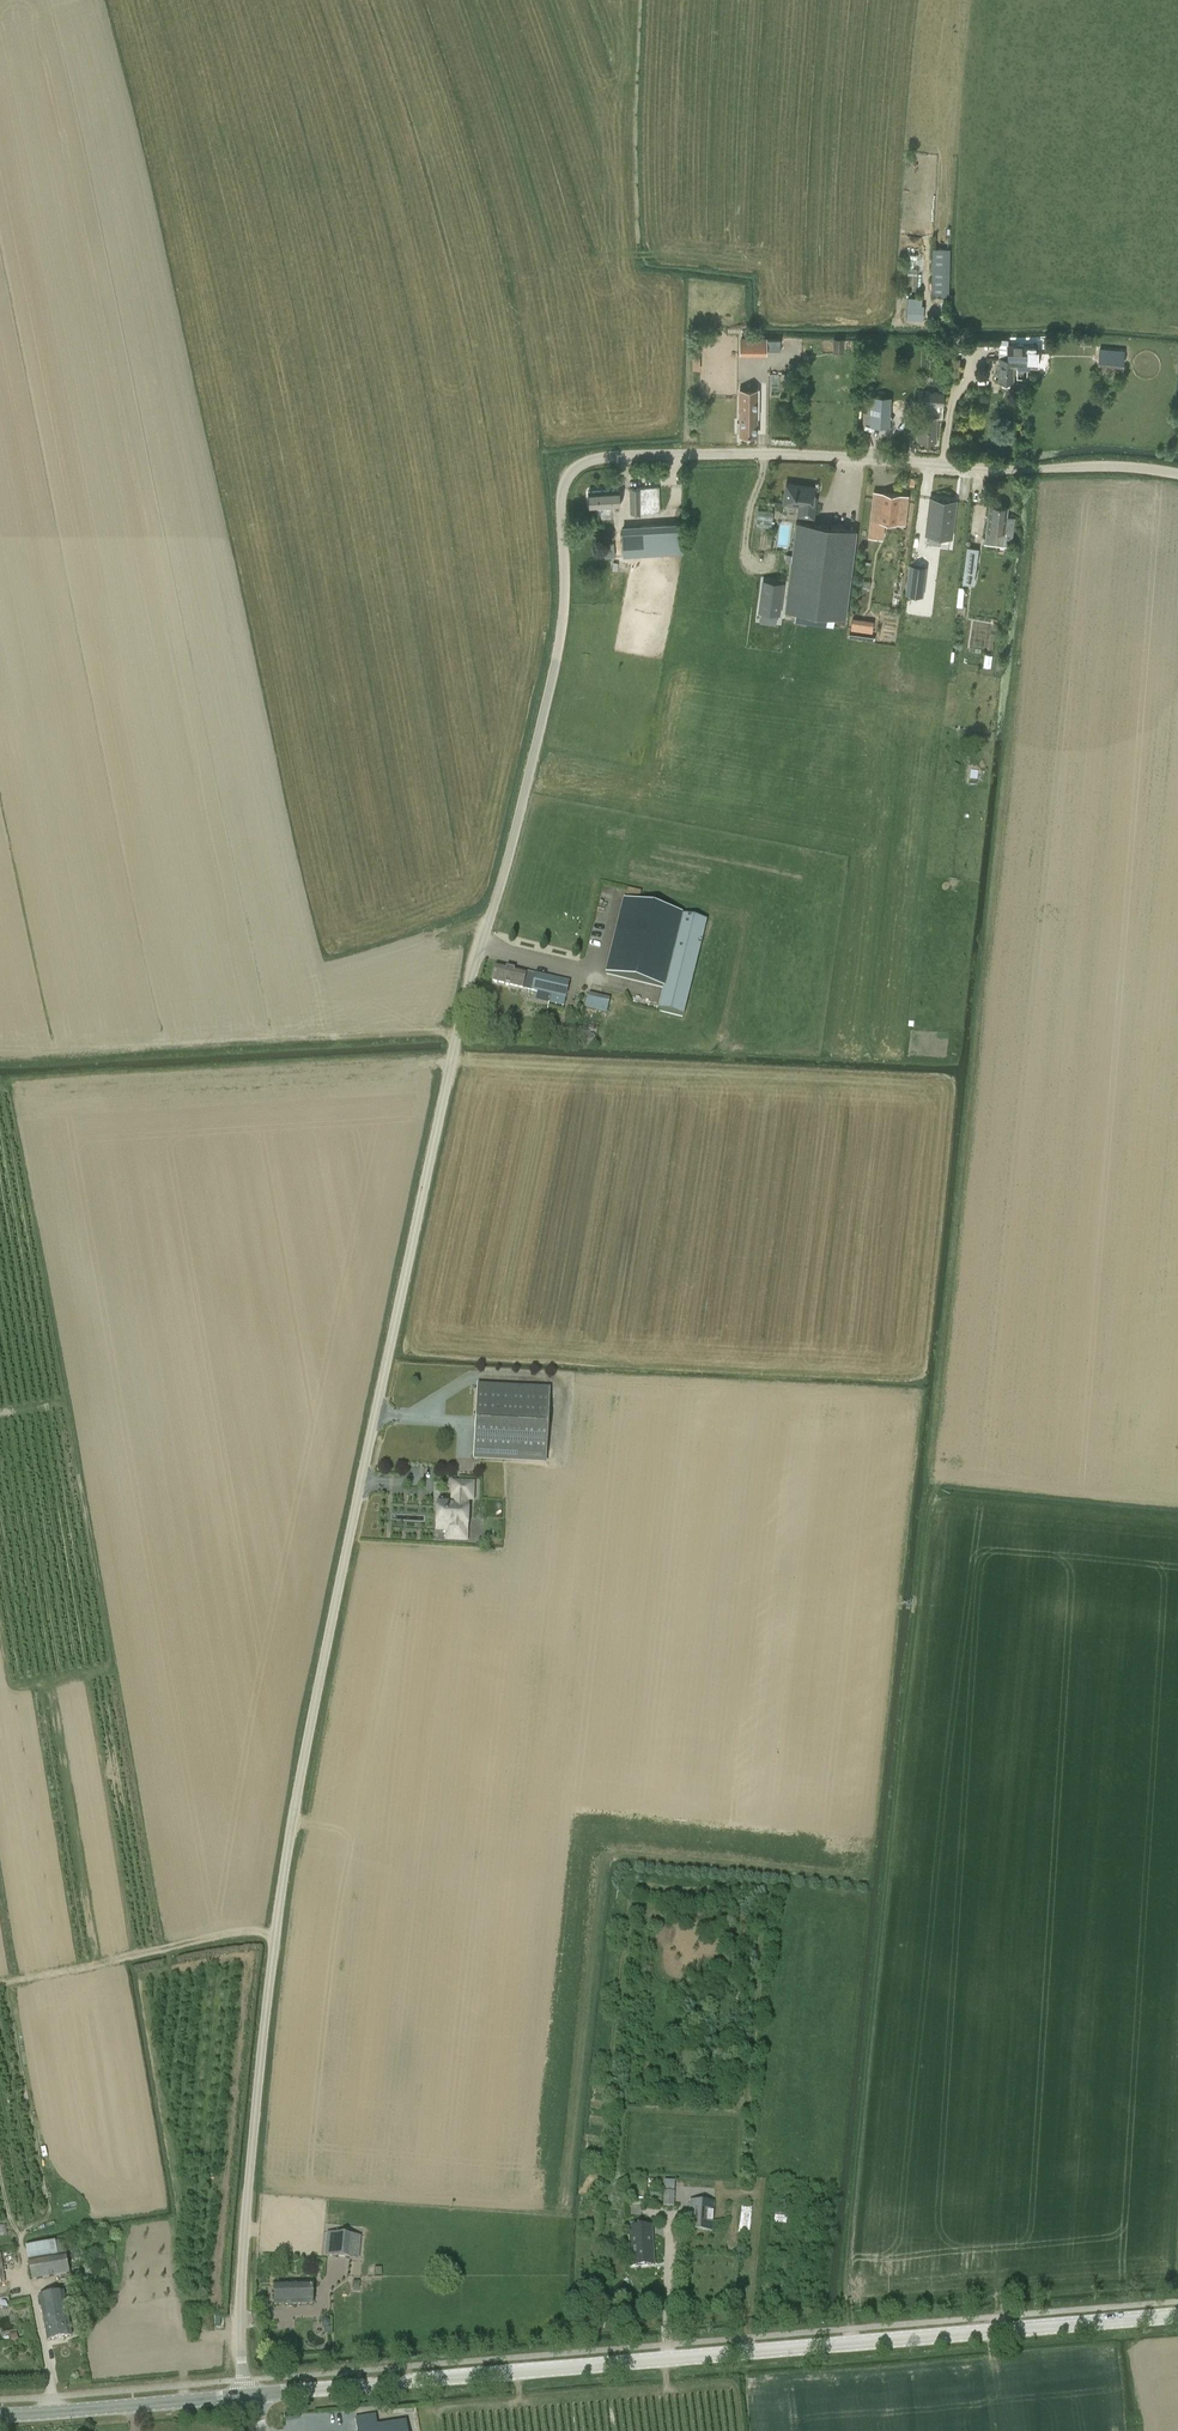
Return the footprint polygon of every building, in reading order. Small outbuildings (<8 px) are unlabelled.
[(949,261),(932,261),(932,295),(949,296),(949,261)] [(911,318),(923,318),(924,298),(911,298),(911,318)] [(739,337),(738,348),(766,348),(766,350),(779,350),(779,338),(766,338),(766,337),(739,337)] [(832,339),(832,352),(844,352),(844,339),(832,339)] [(999,382),(1001,386),(1008,386),(1010,382),(1013,382),(1013,366),(1036,367),(1036,345),(1007,345),(1007,340),(998,340),(998,358),(998,382),(999,382)] [(1125,349),(1099,348),(1099,358),(1125,361),(1125,349)] [(958,376),(959,358),(949,357),(948,375),(958,376)] [(740,431),(740,434),(755,434),(756,390),(740,390),(740,422),(737,422),(736,431),(740,431)] [(941,417),(943,392),(918,390),(918,404),(919,404),(919,415),(918,415),(916,441),(936,442),(937,417),(941,417)] [(870,424),(889,426),(891,396),(872,395),(870,424)] [(786,483),(783,503),(799,505),(797,515),(813,517),(815,501),(812,501),(814,487),(786,483)] [(660,512),(659,487),(629,489),(630,513),(660,512)] [(619,489),(588,491),(589,507),(598,507),(598,513),(609,512),(608,506),(620,505),(619,489)] [(872,498),(868,536),(877,537),(879,521),(895,523),(896,511),(906,512),(907,502),(897,501),(898,494),(882,492),(881,499),(872,498)] [(933,496),(928,535),(952,538),(956,499),(933,496)] [(986,530),(984,543),(1010,546),(1012,532),(1004,530),(1007,507),(989,505),(986,530)] [(845,618),(857,530),(795,521),(784,610),(845,618)] [(681,522),(620,526),(622,557),(683,553),(681,522)] [(768,523),(764,553),(783,555),(786,525),(768,523)] [(613,546),(603,547),(604,550),(604,557),(614,557),(613,546)] [(974,572),(977,548),(968,547),(965,571),(974,572)] [(859,555),(855,582),(867,584),(871,557),(859,555)] [(924,565),(910,564),(906,593),(920,595),(924,565)] [(872,625),(851,622),(851,630),(872,633),(872,625)] [(706,923),(622,902),(605,974),(665,989),(659,1013),(682,1019),(706,923)] [(492,982),(565,1000),(569,982),(535,974),(496,966),(492,982)] [(588,998),(585,1009),(605,1014),(608,1003),(588,998)] [(545,1462),(549,1391),(477,1387),(474,1458),(545,1462)] [(466,1506),(467,1499),(472,1500),(473,1484),(453,1483),(453,1499),(453,1505),(438,1504),(437,1515),(436,1517),(435,1522),(437,1524),(437,1528),(447,1529),(447,1540),(466,1540),(467,1506),(466,1506)] [(664,2207),(673,2207),(674,2192),(665,2192),(664,2207)] [(689,2201),(687,2231),(712,2232),(714,2202),(689,2201)] [(751,2234),(752,2206),(741,2206),(741,2234),(751,2234)] [(642,2227),(642,2224),(629,2224),(630,2228),(629,2228),(631,2267),(654,2265),(651,2227),(642,2227)] [(361,2235),(326,2232),(324,2256),(359,2259),(361,2235)] [(54,2241),(25,2246),(33,2281),(70,2273),(66,2257),(64,2240),(54,2241)] [(312,2304),(312,2282),(274,2283),(274,2305),(312,2304)] [(71,2337),(62,2291),(39,2295),(48,2341),(71,2337)] [(64,2299),(66,2306),(73,2304),(72,2297),(64,2299)] [(209,2326),(209,2317),(194,2318),(195,2327),(209,2326)] [(11,2344),(18,2343),(16,2333),(10,2334),(11,2344)] [(406,2420),(378,2425),(376,2415),(354,2419),(356,2430),(408,2430),(406,2420)]
